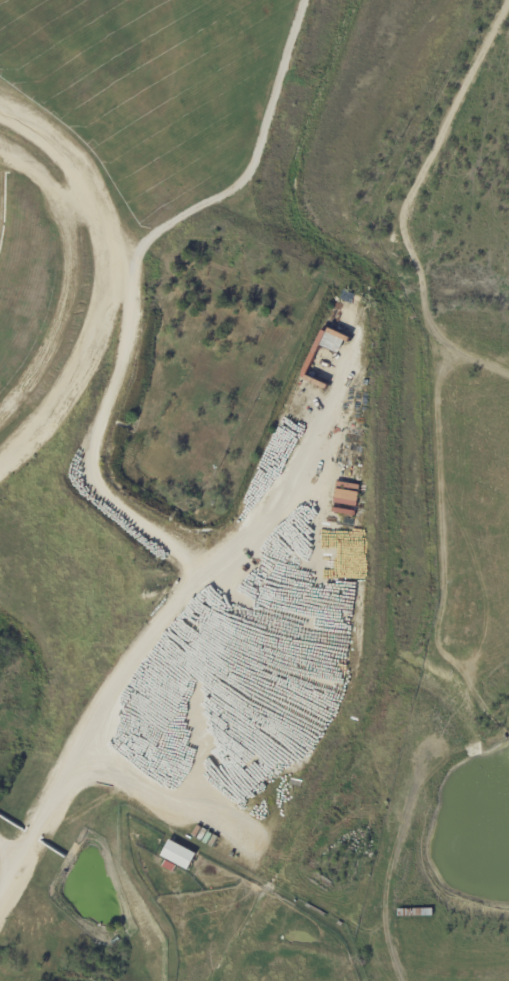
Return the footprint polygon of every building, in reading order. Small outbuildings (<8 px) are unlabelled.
[(354,515),(357,485),(337,483),(335,503),(342,504),(341,508),(332,507),(332,512),(354,515)] [(161,858),(170,841),(196,855),(188,872),(161,858)] [(397,910),(432,909),(432,917),(397,917),(397,910)]
